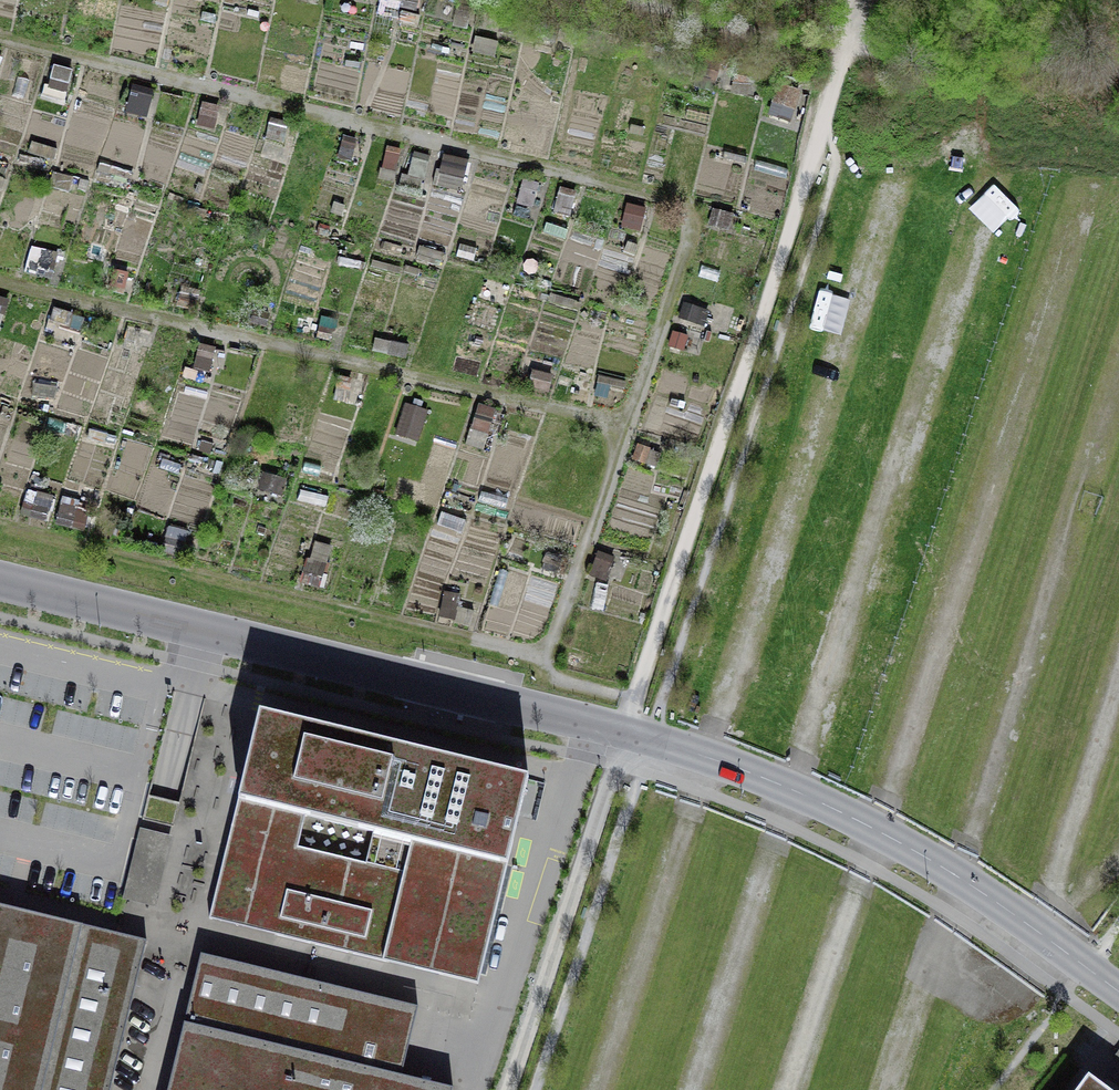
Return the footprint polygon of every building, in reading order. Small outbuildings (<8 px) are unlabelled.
[(399,0),(383,0),(380,10),(395,14),(399,0)] [(418,10),(420,0),(401,0),(400,6),(418,10)] [(257,18),(259,11),(248,8),(246,15),(257,18)] [(417,25),(420,14),(401,9),(398,19),(417,25)] [(450,24),(467,27),(469,12),(453,10),(450,24)] [(494,57),(498,41),(475,35),(471,51),(494,57)] [(40,98),(65,104),(73,68),(53,64),(49,84),(44,82),(40,98)] [(693,85),(714,91),(720,69),(699,64),(693,85)] [(730,92),(748,96),(748,92),(761,95),(765,79),(729,71),(726,85),(731,86),(730,92)] [(12,92),(27,98),(34,79),(18,74),(12,92)] [(767,114),(791,121),(801,90),(778,82),(767,114)] [(126,112),(147,117),(153,89),(132,84),(126,112)] [(196,124),(215,128),(220,105),(201,100),(196,124)] [(265,138),(285,141),(289,121),(269,117),(265,138)] [(339,158),(351,161),(357,137),(345,134),(339,158)] [(53,160),(57,148),(31,140),(28,153),(53,160)] [(377,176),(394,181),(402,149),(385,145),(377,176)] [(422,179),(424,179),(431,154),(413,150),(407,175),(400,173),(398,183),(420,188),(422,179)] [(433,182),(461,190),(469,159),(444,153),(440,167),(437,166),(433,182)] [(288,167),(306,174),(309,166),(291,159),(288,167)] [(741,173),(743,167),(732,164),(730,170),(741,173)] [(48,187),(68,193),(70,187),(86,192),(90,180),(53,170),(48,187)] [(516,203),(534,207),(539,181),(521,178),(516,203)] [(552,209),(571,215),(578,191),(559,185),(552,209)] [(414,204),(417,196),(397,190),(395,198),(414,204)] [(620,225),(640,230),(646,207),(626,201),(620,225)] [(330,212),(342,215),(345,205),(333,202),(330,212)] [(729,230),(734,212),(713,206),(708,224),(729,230)] [(564,240),(568,228),(547,221),(543,233),(564,240)] [(316,233),(328,237),(330,229),(318,226),(316,233)] [(456,255),(473,260),(477,247),(460,242),(456,255)] [(24,270),(52,277),(59,251),(30,244),(24,270)] [(441,266),(445,252),(420,245),(416,260),(441,266)] [(365,269),(366,262),(338,255),(337,262),(365,269)] [(400,274),(401,266),(372,259),(370,266),(400,274)] [(418,275),(420,268),(407,265),(405,271),(418,275)] [(107,288),(123,292),(129,270),(113,266),(107,288)] [(176,305),(195,310),(200,290),(181,285),(176,305)] [(9,298),(0,294),(0,323),(9,298)] [(678,316),(705,326),(710,311),(683,301),(678,316)] [(48,319),(82,330),(86,316),(52,305),(48,319)] [(254,307),(250,322),(270,328),(274,313),(254,307)] [(311,333),(331,338),(335,319),(316,314),(311,333)] [(683,351),(684,349),(698,353),(702,340),(672,330),(667,346),(683,351)] [(372,350),(406,357),(409,343),(375,336),(372,350)] [(39,347),(60,354),(63,346),(42,338),(39,347)] [(2,350),(25,358),(29,348),(6,340),(2,350)] [(200,370),(210,372),(216,348),(196,343),(190,367),(183,365),(180,377),(197,381),(200,370)] [(528,387),(549,392),(553,373),(532,368),(528,387)] [(349,392),(352,377),(338,374),(333,402),(347,405),(347,402),(352,403),(354,392),(349,392)] [(570,400),(588,404),(594,379),(576,375),(570,400)] [(597,382),(624,389),(626,382),(599,375),(597,382)] [(34,395),(55,399),(57,386),(36,383),(34,395)] [(395,434),(419,441),(428,409),(420,407),(423,400),(414,397),(412,404),(405,402),(395,434)] [(463,443),(484,449),(496,407),(475,401),(463,443)] [(87,438),(104,443),(107,433),(89,429),(87,438)] [(195,448),(210,453),(213,442),(198,438),(195,448)] [(650,449),(651,447),(638,442),(632,459),(645,463),(644,465),(656,469),(662,452),(650,449)] [(305,466),(314,469),(319,454),(310,451),(305,466)] [(159,468),(178,474),(181,464),(162,457),(159,468)] [(21,514),(50,521),(57,495),(27,488),(21,514)] [(296,500),(326,507),(329,495),(299,488),(296,500)] [(55,522),(84,529),(88,513),(76,510),(79,499),(61,495),(55,522)] [(438,524),(462,532),(466,518),(442,511),(438,524)] [(161,550),(181,555),(188,529),(168,524),(161,550)] [(298,581),(323,589),(327,573),(324,572),(332,545),(314,540),(309,557),(306,556),(298,581)] [(569,556),(547,551),(543,569),(564,574),(569,556)] [(590,576),(606,581),(607,578),(616,581),(622,561),(614,559),(614,556),(598,551),(590,576)] [(436,615),(471,626),(475,610),(461,606),(464,595),(443,589),(436,615)] [(564,664),(580,668),(584,653),(568,649),(564,664)] [(394,738),(260,706),(209,918),(478,983),(529,771),(394,738)] [(129,897),(148,900),(150,877),(167,879),(173,831),(137,826),(129,897)] [(0,904),(0,1089),(111,1089),(147,939),(19,908),(0,904)] [(200,952),(167,1089),(452,1089),(453,1087),(402,1074),(419,1005),(310,978),(200,952)] [(1088,1066),(1070,1089),(1118,1089),(1088,1066)]
